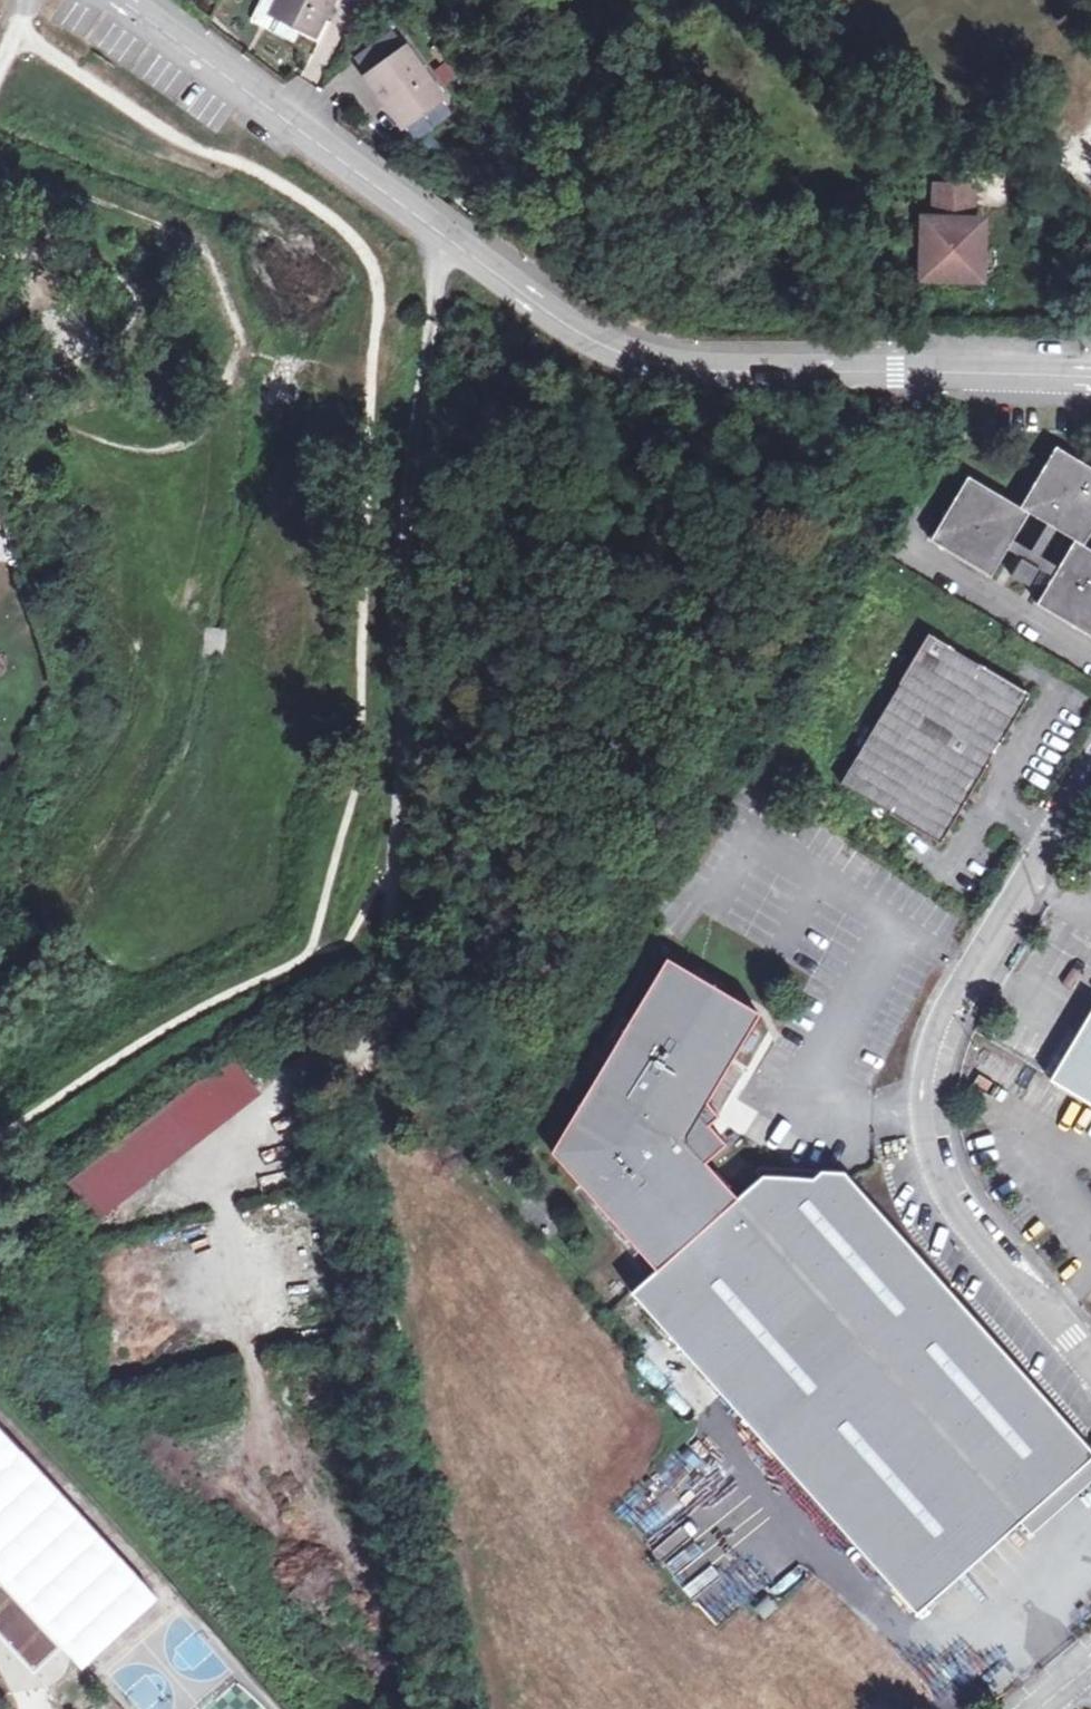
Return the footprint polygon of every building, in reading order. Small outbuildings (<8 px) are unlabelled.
[(271,15),(316,37),(334,0),(279,0),(271,15)] [(443,99),(406,49),(367,77),(404,127),(443,99)] [(939,214),(924,214),(921,267),(982,271),(985,216),(977,216),(979,181),(941,179),(939,214)] [(1055,579),(1038,606),(1090,637),(1090,550),(1086,547),(1090,538),(1090,470),(1056,450),(1021,509),(969,479),(931,543),(991,579),(1007,552),(1014,541),(1030,514),(1049,525),(1060,532),(1077,542),(1061,568),(1055,579)] [(1014,541),(1007,552),(1021,559),(1005,586),(1025,598),(1042,571),(1055,579),(1061,568),(1044,558),(1060,532),(1049,525),(1031,552),(1014,541)] [(922,832),(943,845),(953,826),(998,749),(1030,694),(1009,681),(929,634),(841,784),(922,832)] [(552,1151),(656,1268),(662,1264),(560,1151),(670,968),(750,1016),(680,1131),(681,1146),(732,1202),(737,1198),(704,1162),(725,1143),(698,1114),(759,1014),(667,959),(552,1151)] [(662,1264),(732,1202),(681,1146),(680,1131),(750,1016),(670,968),(560,1151),(662,1264)] [(1053,1077),(1090,1100),(1090,1015),(1053,1077)] [(264,1096),(234,1057),(71,1181),(101,1220),(264,1096)] [(656,1268),(630,1290),(909,1614),(1090,1459),(844,1172),(821,1170),(813,1177),(763,1175),(737,1198),(732,1202),(662,1264),(656,1268)] [(47,1688),(73,1664),(79,1670),(159,1600),(0,1419),(0,1635),(47,1688)]
